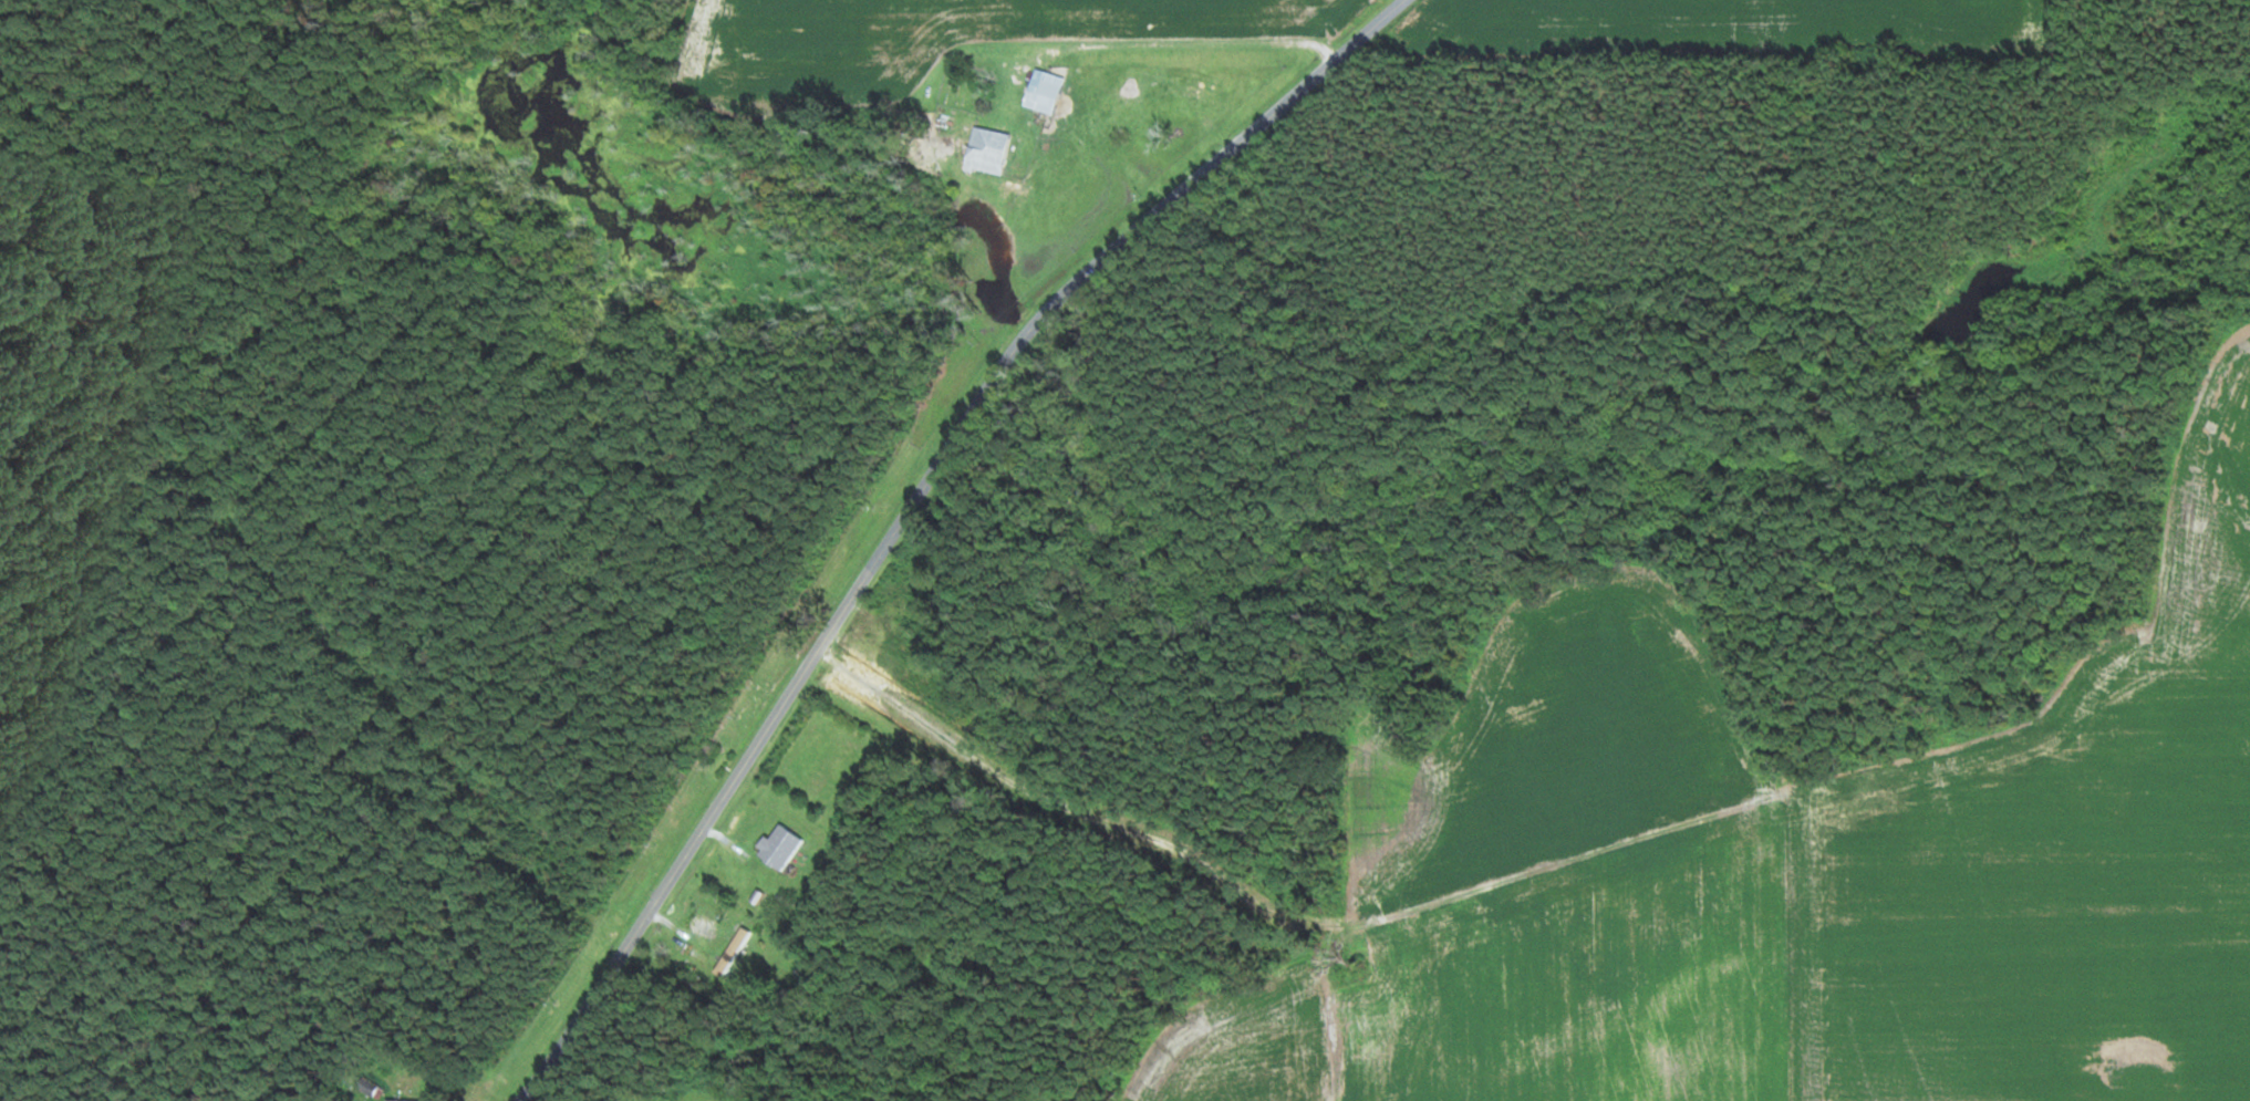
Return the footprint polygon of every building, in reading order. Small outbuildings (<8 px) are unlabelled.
[(967,716),(970,695),(957,693),(953,713),(967,716)] [(757,851),(782,869),(805,838),(779,820),(757,851)] [(711,940),(719,925),(694,912),(686,928),(711,940)] [(379,1098),(385,1086),(366,1076),(360,1088),(379,1098)]
